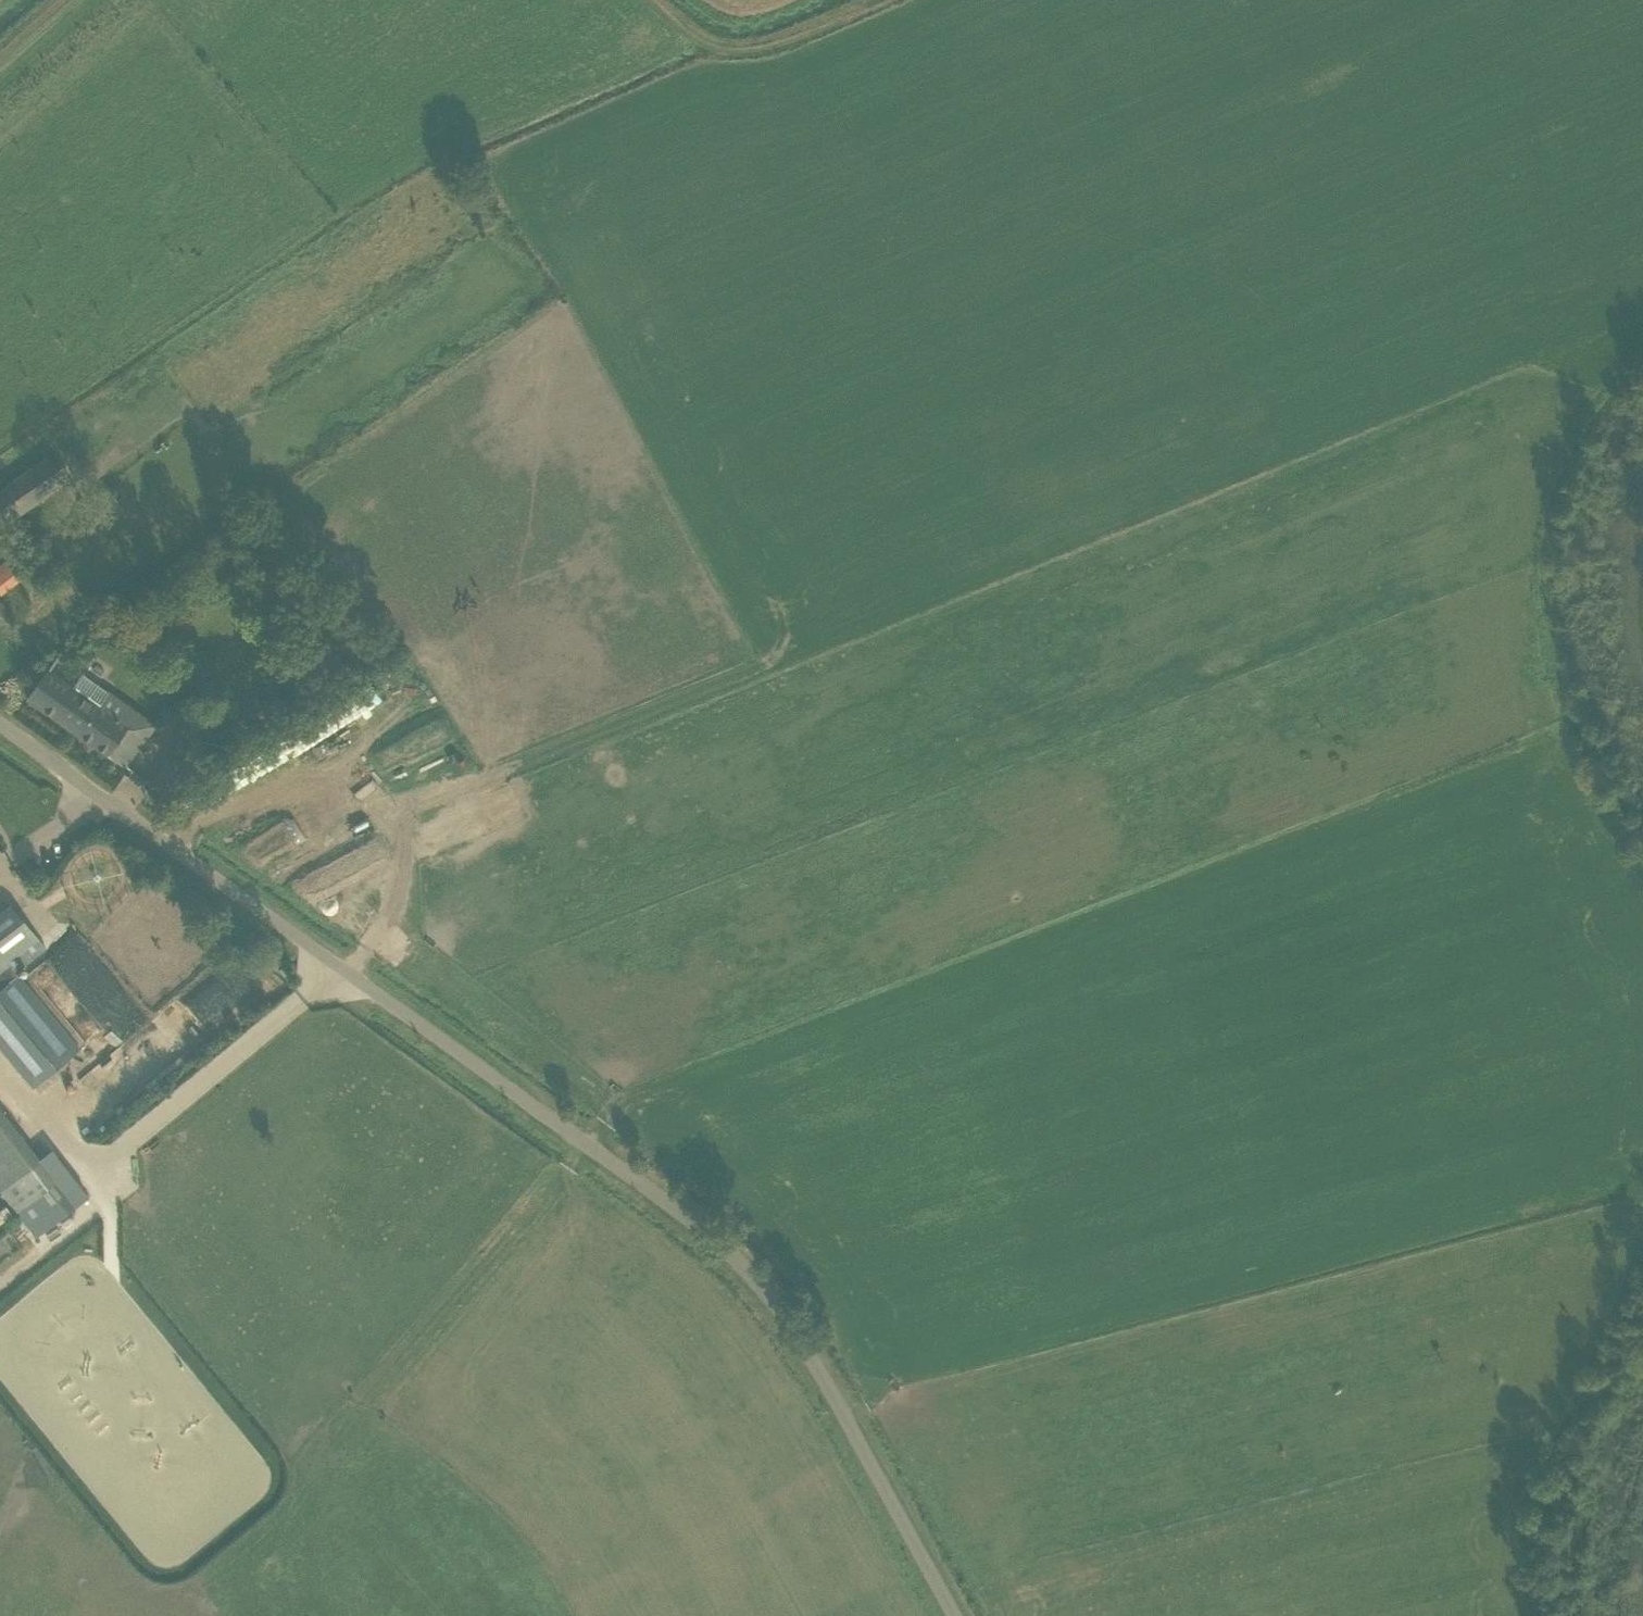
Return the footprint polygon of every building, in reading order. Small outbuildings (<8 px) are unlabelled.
[(21,514),(68,482),(49,454),(0,487),(0,500),(9,495),(21,514)] [(28,571),(8,547),(0,554),(0,592),(1,593),(28,571)] [(0,601),(0,623),(11,612),(0,601)] [(27,699),(126,768),(156,724),(84,674),(75,687),(49,668),(27,699)] [(10,904),(0,913),(0,1047),(33,1087),(79,1049),(19,977),(50,952),(10,904)] [(36,1237),(87,1196),(51,1149),(38,1159),(1,1111),(0,1110),(0,1193),(36,1237)] [(12,1214),(6,1206),(0,1210),(0,1223),(12,1214)]
